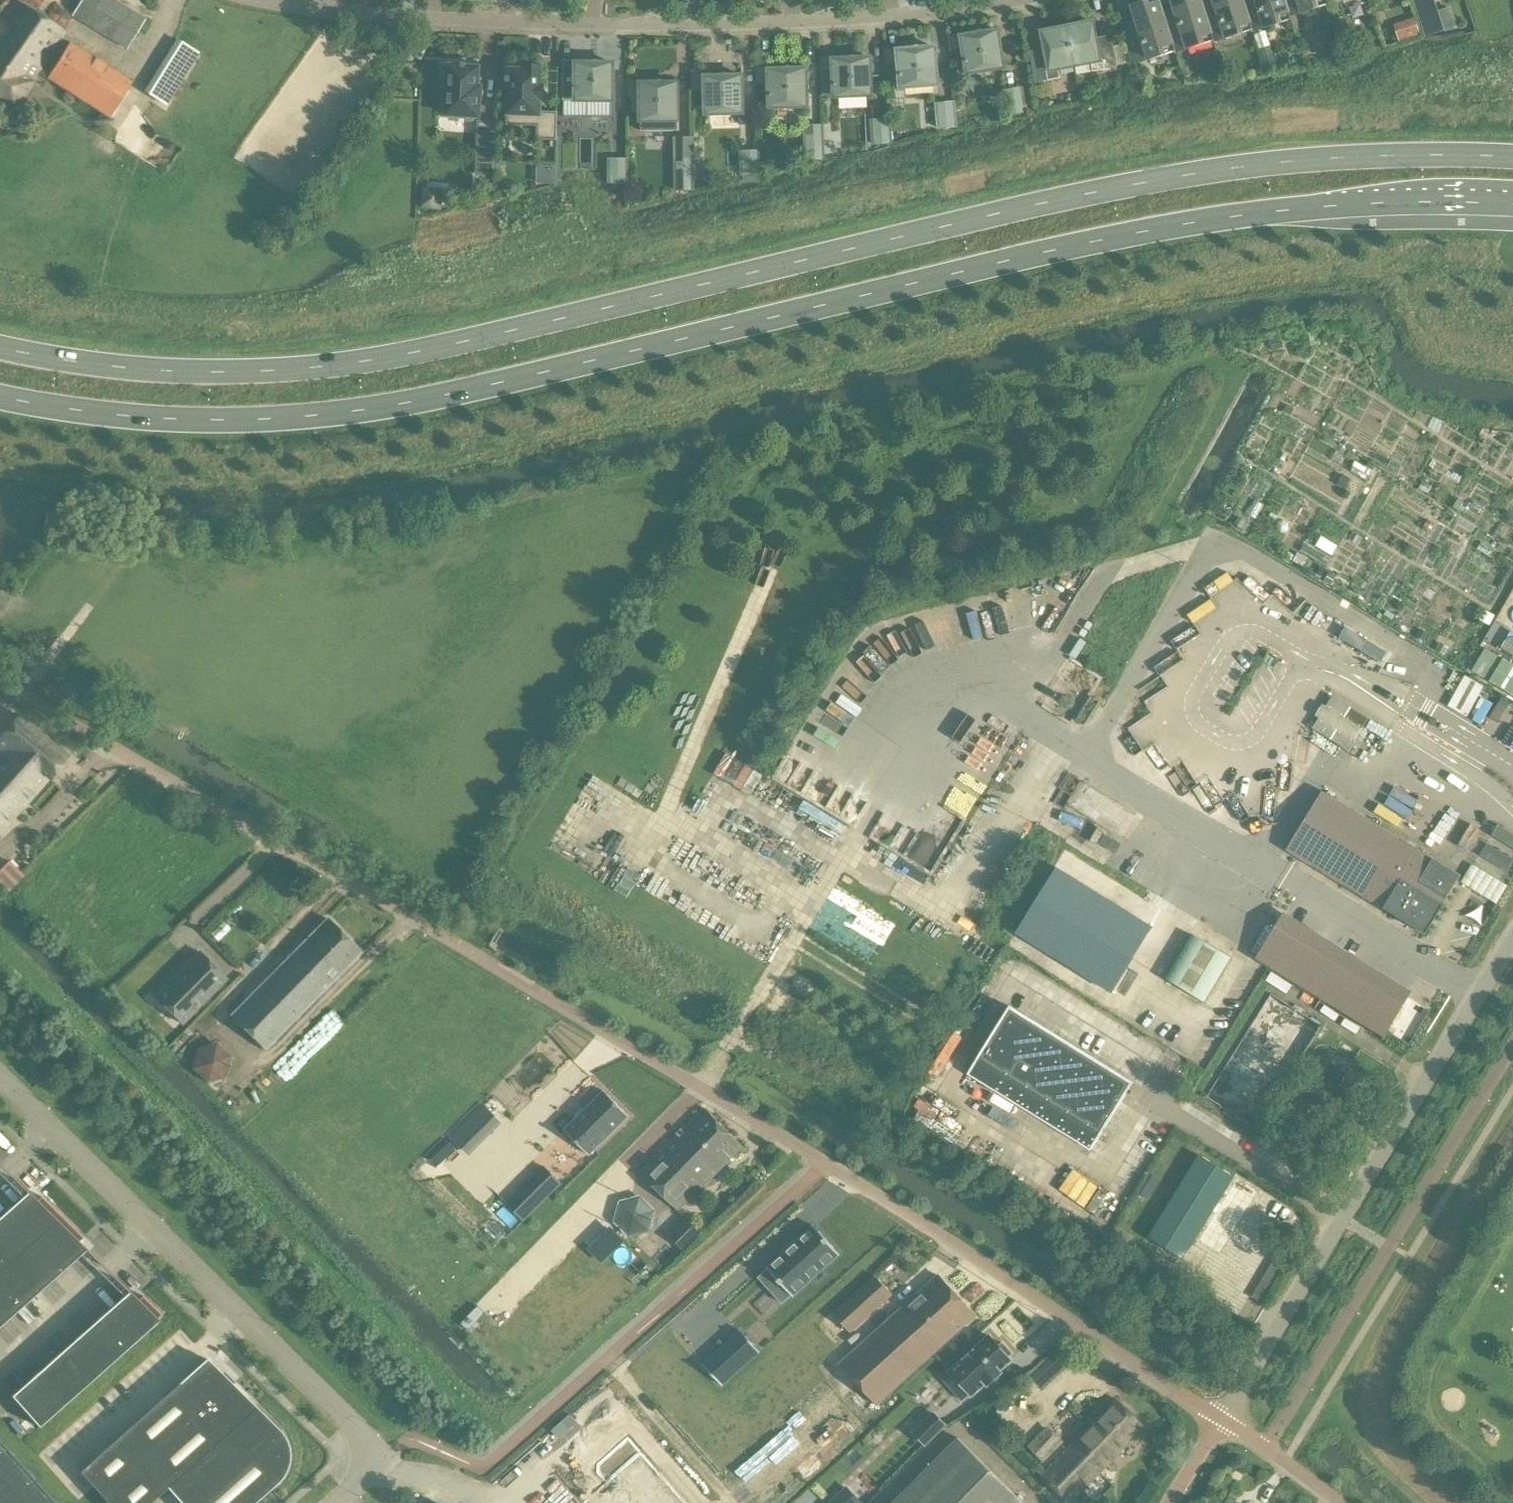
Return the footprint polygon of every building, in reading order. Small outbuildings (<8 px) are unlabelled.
[(113,0),(96,0),(83,22),(127,49),(145,20),(113,0)] [(1204,10),(1201,0),(1171,0),(1177,17),(1166,21),(1176,51),(1174,51),(1175,53),(1187,49),(1213,41),(1215,40),(1204,10)] [(1243,0),(1213,0),(1216,6),(1204,10),(1215,40),(1213,41),(1213,42),(1226,38),(1251,30),(1253,30),(1243,0)] [(1285,0),(1243,0),(1253,30),(1251,30),(1252,32),(1264,28),(1291,19),(1290,16),(1285,0)] [(1290,16),(1301,12),(1328,4),(1327,0),(1285,0),(1290,16)] [(1428,33),(1459,23),(1452,4),(1440,8),(1437,0),(1416,0),(1428,33)] [(16,1),(0,26),(0,67),(9,71),(18,57),(40,71),(46,62),(55,68),(70,44),(62,39),(66,33),(16,1)] [(1176,51),(1166,21),(1159,2),(1149,5),(1147,1),(1131,7),(1138,28),(1126,32),(1136,64),(1149,59),(1174,51),(1176,51)] [(1401,39),(1422,31),(1416,15),(1395,24),(1401,39)] [(1093,22),(1067,27),(1075,66),(1091,63),(1093,72),(1128,65),(1124,43),(1113,45),(1113,44),(1097,47),(1093,22)] [(1075,66),(1067,27),(1042,32),(1047,57),(1031,60),(1036,83),(1060,79),(1058,69),(1075,66)] [(967,74),(1004,68),(998,31),(972,35),(971,32),(949,36),(951,52),(963,50),(967,74)] [(181,42),(157,80),(174,90),(198,52),(181,42)] [(70,44),(55,68),(48,79),(110,118),(132,83),(70,44)] [(938,85),(935,48),(908,50),(908,47),(885,49),(886,65),(899,64),(901,88),(938,85)] [(15,112),(40,71),(18,57),(9,71),(0,67),(0,101),(15,112)] [(834,97),(872,95),(870,58),(843,59),(843,57),(820,58),(821,74),(833,73),(834,97)] [(613,101),(613,63),(586,63),(586,61),(563,60),(564,77),(576,77),(576,101),(613,101)] [(449,65),(446,115),(468,116),(480,117),(482,87),(479,86),(480,67),(468,66),(467,66),(467,64),(463,64),(463,66),(449,65)] [(542,67),(526,66),(526,70),(510,69),(509,78),(507,77),(507,82),(509,82),(508,124),(538,125),(538,138),(556,139),(557,113),(540,113),(541,101),(543,101),(544,85),(541,85),(542,67)] [(770,108),(807,107),(806,69),(779,70),(779,67),(756,68),(757,84),(769,84),(770,108)] [(706,114),(743,113),(742,76),(715,77),(715,74),(692,75),(693,91),(705,91),(706,114)] [(632,112),(641,112),(641,121),(678,120),(678,83),(651,84),(651,81),(628,81),(628,97),(632,97),(632,112)] [(1010,115),(1025,113),(1021,87),(1005,90),(1010,115)] [(940,129),(956,128),(953,102),(937,103),(940,129)] [(875,145),(891,144),(889,118),(873,119),(875,145)] [(496,123),(480,122),(476,174),(493,175),(496,123)] [(807,161),(823,160),(822,125),(806,126),(807,161)] [(693,191),(692,157),(692,137),(676,137),(677,191),(693,191)] [(743,176),(759,176),(758,150),(742,151),(743,176)] [(626,196),(627,184),(627,158),(611,158),(610,184),(612,184),(612,196),(626,196)] [(419,188),(418,210),(440,211),(441,189),(419,188)] [(1345,488),(1350,478),(1342,473),(1336,483),(1345,488)] [(1197,619),(1200,633),(1179,646),(1182,659),(1164,671),(1172,684),(1159,692),(1161,695),(1166,692),(1183,687),(1180,676),(1191,668),(1205,665),(1202,654),(1208,653),(1202,643),(1212,637),(1201,621),(1215,612),(1231,608),(1235,606),(1207,613),(1197,619)] [(1345,624),(1338,635),(1380,661),(1387,650),(1345,624)] [(1487,648),(1474,671),(1512,695),(1512,664),(1487,648)] [(1350,751),(1370,718),(1334,696),(1314,728),(1317,730),(1350,751)] [(20,716),(0,739),(0,750),(0,751),(0,834),(69,758),(20,716)] [(1426,934),(1461,876),(1322,791),(1287,849),(1426,934)] [(1493,837),(1512,845),(1512,832),(1497,826),(1493,837)] [(1116,853),(1121,844),(1106,834),(1101,843),(1116,853)] [(1512,861),(1512,854),(1488,842),(1481,857),(1509,870),(1512,861)] [(0,870),(0,880),(10,890),(27,874),(12,859),(0,870)] [(1473,865),(1463,882),(1495,903),(1506,885),(1473,865)] [(1056,868),(1016,933),(1112,993),(1152,927),(1056,868)] [(1414,988),(1286,911),(1256,959),(1275,971),(1384,1036),(1414,988)] [(266,1050),(362,953),(327,919),(232,1016),(266,1050)] [(1194,932),(1168,978),(1207,1000),(1232,954),(1194,932)] [(200,953),(156,997),(184,1025),(228,980),(200,953)] [(970,1069),(1093,1146),(1133,1080),(1010,1003),(970,1069)] [(192,1049),(204,1081),(236,1068),(223,1037),(192,1049)] [(1337,1086),(1355,1097),(1366,1080),(1348,1069),(1337,1086)] [(605,1091),(565,1130),(589,1155),(629,1116),(605,1091)] [(484,1106),(473,1117),(484,1129),(496,1117),(484,1106)] [(688,1126),(726,1164),(743,1147),(705,1109),(688,1126)] [(726,1164),(688,1126),(642,1171),(680,1209),(726,1164)] [(451,1142),(434,1157),(440,1164),(457,1148),(451,1142)] [(1184,1258),(1234,1176),(1200,1155),(1149,1237),(1184,1258)] [(544,1167),(507,1203),(524,1220),(561,1183),(544,1167)] [(1154,1174),(1141,1194),(1149,1199),(1162,1179),(1154,1174)] [(0,1216),(0,1245),(13,1259),(35,1239),(62,1215),(41,1195),(37,1199),(31,1194),(28,1191),(0,1216)] [(652,1214),(638,1198),(620,1202),(613,1222),(628,1237),(646,1233),(652,1214)] [(62,1215),(35,1239),(62,1270),(85,1249),(87,1248),(85,1246),(78,1240),(83,1236),(62,1215)] [(683,1251),(702,1232),(687,1218),(669,1237),(683,1251)] [(589,1247),(604,1261),(627,1238),(612,1223),(589,1247)] [(815,1226),(767,1268),(779,1282),(770,1290),(782,1303),(791,1295),(792,1296),(839,1253),(815,1226)] [(35,1239),(13,1259),(40,1290),(62,1270),(35,1239)] [(13,1259),(0,1245),(0,1271),(13,1259)] [(13,1259),(0,1271),(0,1290),(17,1310),(40,1290),(13,1259)] [(937,1274),(839,1364),(880,1408),(977,1318),(937,1274)] [(876,1276),(833,1314),(852,1334),(894,1296),(876,1276)] [(0,1290),(0,1325),(17,1310),(0,1290)] [(128,1291),(102,1315),(129,1346),(158,1320),(158,1321),(160,1320),(156,1316),(160,1312),(142,1294),(138,1298),(130,1290),(128,1291)] [(129,1346),(102,1315),(80,1335),(107,1366),(129,1346)] [(741,1330),(703,1365),(722,1385),(760,1351),(741,1330)] [(107,1366),(80,1335),(58,1354),(86,1384),(107,1366)] [(1009,1357),(1013,1353),(1004,1343),(1000,1346),(991,1336),(951,1372),(964,1386),(956,1393),(963,1401),(971,1394),(972,1396),(987,1383),(989,1385),(1002,1373),(1000,1371),(1012,1360),(1009,1357)] [(86,1384),(58,1354),(12,1395),(39,1426),(86,1384)] [(121,1433),(80,1469),(94,1485),(110,1502),(148,1502),(168,1485),(258,1405),(234,1381),(208,1356),(121,1433)] [(1063,1444),(1038,1470),(1070,1502),(1077,1496),(1129,1445),(1135,1443),(1140,1439),(1140,1433),(1146,1427),(1119,1400),(1069,1450),(1063,1444)] [(258,1405),(168,1485),(184,1502),(253,1502),(278,1481),(281,1479),(283,1476),(285,1473),(286,1470),(288,1467),(289,1464),(290,1461),(290,1457),(290,1454),(290,1450),(290,1447),(289,1444),(288,1440),(287,1437),(285,1434),(284,1431),(281,1429),(258,1405)] [(915,1433),(926,1444),(946,1425),(935,1413),(915,1433)] [(949,1424),(918,1457),(927,1466),(958,1433),(949,1424)] [(1047,1425),(1027,1446),(1043,1462),(1064,1441),(1047,1425)] [(893,1502),(1024,1502),(959,1437),(893,1502)] [(627,1439),(598,1465),(596,1477),(604,1486),(585,1502),(686,1502),(627,1439)] [(0,1444),(0,1502),(52,1502),(0,1444)] [(844,1488),(828,1502),(856,1502),(844,1488)]
